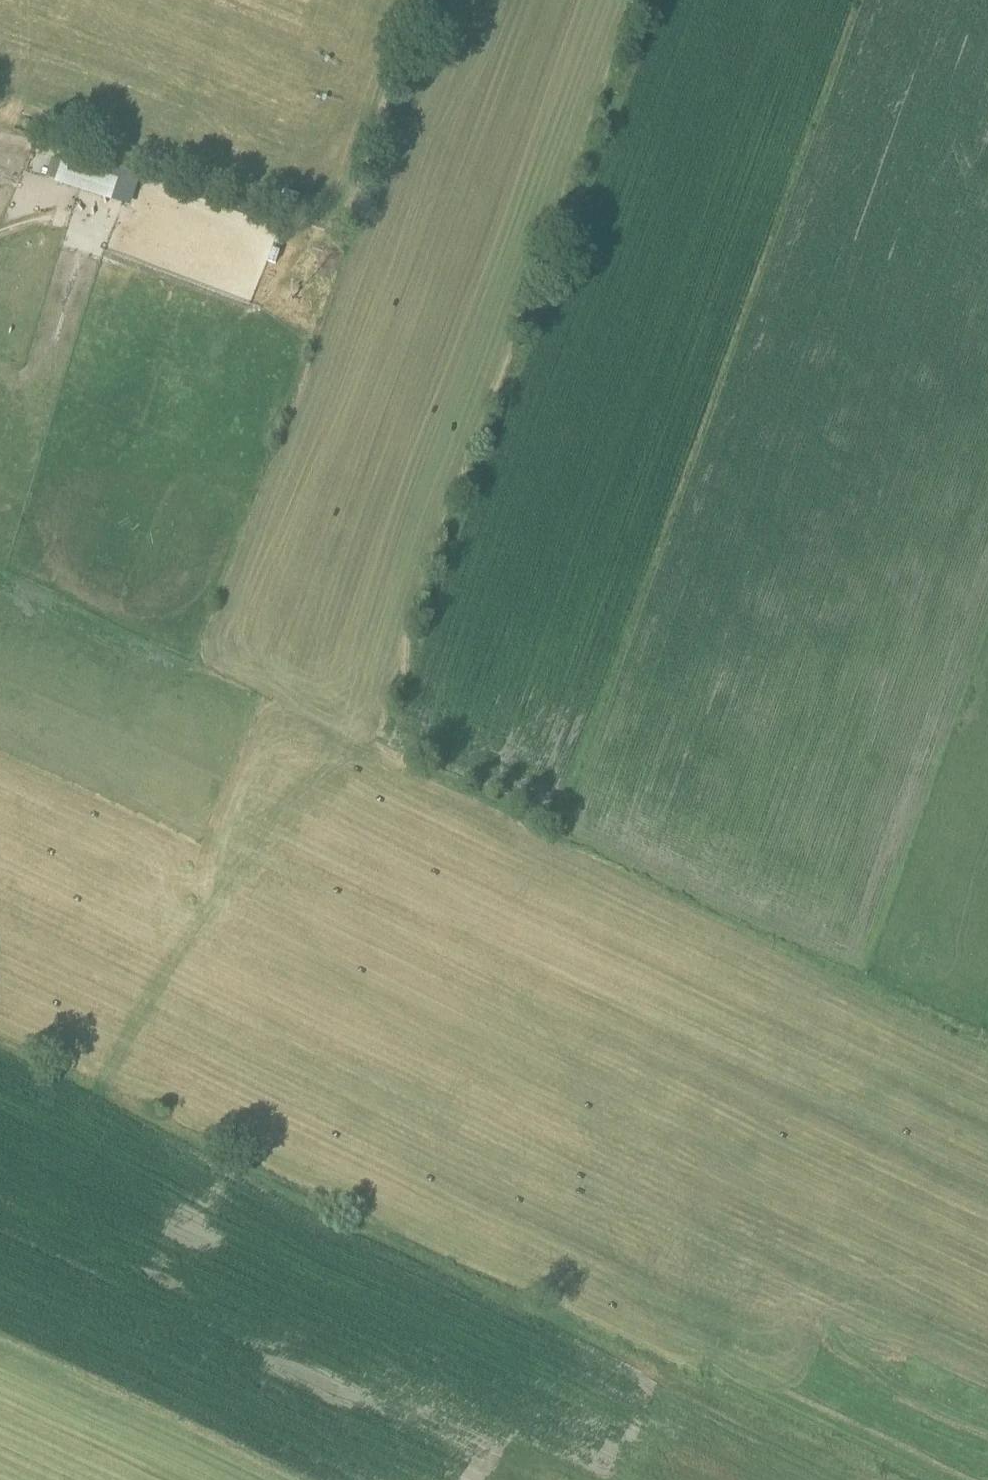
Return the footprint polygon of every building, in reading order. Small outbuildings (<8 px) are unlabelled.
[(56,181),(55,183),(66,186),(73,164),(63,160),(62,162),(56,181)] [(91,169),(84,192),(102,198),(105,188),(115,191),(119,179),(101,173),(91,169)] [(272,249),(268,260),(276,263),(280,252),(272,249)]
